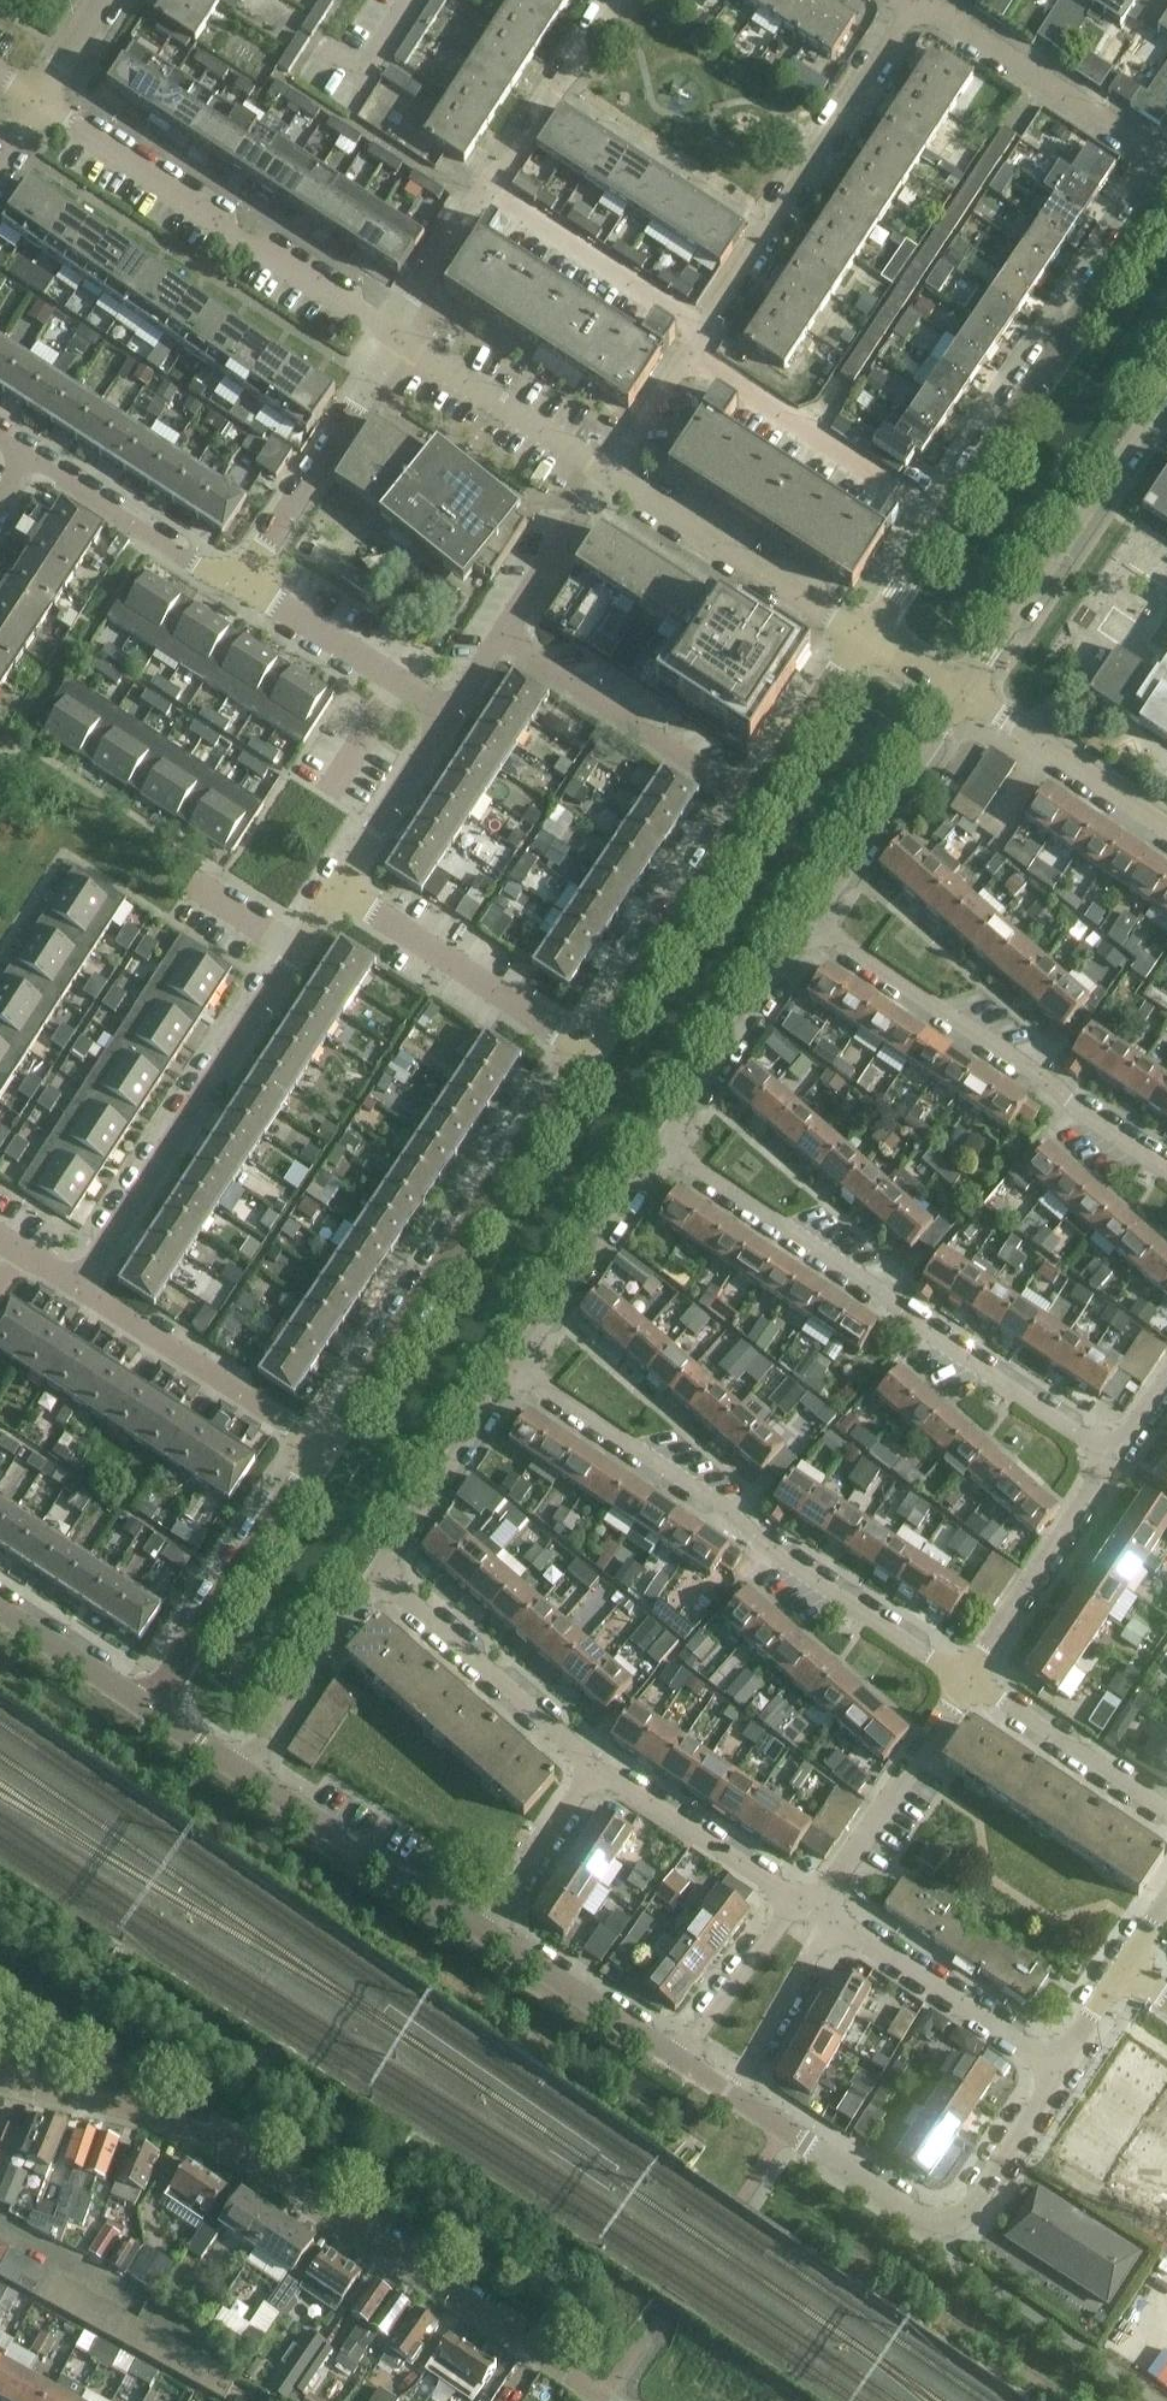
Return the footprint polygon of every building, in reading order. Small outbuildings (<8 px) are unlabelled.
[(191,41),(195,43),(223,0),(166,0),(155,17),(162,22),(176,31),(191,41)] [(312,14),(323,21),(333,5),(326,0),(322,0),(312,14)] [(426,12),(436,19),(446,2),(443,0),(433,0),(426,12)] [(492,31),(471,64),(511,91),(558,18),(531,0),(512,0),(492,31)] [(558,18),(570,0),(531,0),(558,18)] [(674,4),(686,12),(693,0),(676,0),(674,4)] [(694,5),(702,10),(708,1),(707,0),(697,0),(694,5)] [(765,0),(741,0),(758,11),(765,0)] [(800,0),(765,0),(758,11),(782,27),(800,0)] [(830,6),(820,0),(800,0),(782,27),(806,43),(830,6)] [(1092,8),(1094,10),(1104,16),(1112,22),(1121,27),(1138,0),(1097,0),(1092,8)] [(1060,1),(1037,37),(1039,38),(1051,46),(1074,10),(1060,1)] [(1142,5),(1131,22),(1144,30),(1155,13),(1142,5)] [(830,6),(806,43),(831,59),(855,23),(830,6)] [(1074,10),(1051,46),(1062,53),(1065,55),(1088,20),(1088,19),(1074,10)] [(425,35),(436,19),(426,12),(415,28),(425,35)] [(312,37),(323,21),(312,14),(302,31),(312,37)] [(697,26),(709,33),(715,22),(704,15),(697,26)] [(1158,33),(1166,40),(1166,20),(1158,33)] [(170,40),(176,31),(162,22),(156,30),(170,40)] [(715,24),(708,35),(719,42),(726,30),(715,24)] [(415,28),(406,43),(416,50),(425,35),(415,28)] [(176,31),(170,40),(186,50),(191,41),(176,31)] [(299,35),(289,51),(299,58),(309,42),(299,35)] [(155,63),(157,64),(164,54),(141,39),(108,90),(129,103),(155,63)] [(416,50),(406,43),(394,61),(405,67),(406,66),(416,50)] [(288,74),(299,58),(289,51),(278,67),(288,74)] [(933,52),(886,125),(920,147),(926,151),(974,78),(971,77),(933,52)] [(208,72),(214,63),(199,54),(194,63),(208,72)] [(1126,57),(1119,69),(1131,77),(1138,64),(1126,57)] [(176,76),(157,64),(155,63),(129,103),(149,117),(176,76)] [(214,63),(208,72),(223,82),(229,73),(214,63)] [(471,64),(445,104),(424,138),(464,164),(511,91),(471,64)] [(796,64),(787,77),(798,84),(807,71),(796,64)] [(1109,93),(1159,127),(1166,115),(1166,65),(1147,96),(1120,77),(1109,93)] [(407,80),(389,69),(382,79),(400,90),(407,80)] [(176,76),(149,117),(170,130),(196,90),(176,76)] [(234,89),(249,99),(255,90),(240,80),(234,89)] [(422,90),(407,80),(400,90),(415,100),(422,90)] [(275,104),(285,89),(276,84),(266,99),(275,104)] [(196,90),(170,130),(191,144),(217,103),(196,90)] [(299,111),(305,102),(291,93),(285,102),(299,111)] [(315,121),(321,112),(305,102),(299,111),(315,121)] [(217,103),(191,144),(211,157),(238,116),(217,103)] [(560,165),(578,137),(585,126),(562,111),(537,150),(560,165)] [(232,170),(258,130),(238,116),(211,157),(232,170)] [(989,139),(998,125),(985,117),(976,131),(989,139)] [(340,138),(346,129),(332,120),(326,129),(340,138)] [(1056,124),(1050,133),(1062,141),(1067,132),(1056,124)] [(886,125),(838,198),(869,218),(879,224),(926,151),(920,147),(886,125)] [(582,179),(600,151),(608,141),(585,126),(578,137),(560,165),(582,179)] [(346,129),(340,138),(356,148),(362,139),(346,129)] [(1003,129),(997,138),(1010,146),(1016,137),(1003,129)] [(252,184),(253,183),(261,171),(279,143),(258,130),(232,170),(252,184)] [(991,147),(1004,155),(1010,146),(997,138),(991,147)] [(600,151),(582,179),(605,194),(630,155),(608,141),(600,151)] [(261,171),(253,183),(252,184),(273,197),(299,157),(279,143),(261,171)] [(382,165),(387,156),(373,147),(367,156),(382,165)] [(986,155),(998,164),(1004,155),(991,147),(986,155)] [(956,151),(948,162),(965,173),(972,162),(956,151)] [(1071,176),(1099,194),(1115,170),(1087,151),(1071,176)] [(630,155),(605,194),(628,209),(653,170),(630,155)] [(980,164),(992,172),(998,164),(986,155),(980,164)] [(387,156),(382,165),(397,175),(403,166),(387,156)] [(299,157),(273,197),(294,210),(320,170),(299,157)] [(940,161),(936,167),(951,177),(955,171),(940,161)] [(974,173),(987,181),(992,172),(980,164),(974,173)] [(320,170),(294,210),(314,224),(340,183),(320,170)] [(650,224),(668,196),(676,185),(653,170),(628,209),(650,224)] [(968,182),(981,190),(987,181),(974,173),(968,182)] [(423,192),(429,183),(414,174),(409,182),(423,192)] [(541,193),(542,194),(544,191),(520,175),(512,187),(535,203),(541,193)] [(1099,194),(1071,176),(1055,199),(1083,218),(1099,194)] [(962,191),(975,199),(981,190),(968,182),(962,191)] [(340,183),(314,224),(335,237),(361,197),(340,183)] [(429,183),(423,192),(438,202),(444,193),(429,183)] [(22,240),(51,199),(30,185),(2,226),(22,240)] [(668,196),(650,224),(673,239),(698,200),(676,185),(668,196)] [(957,199),(969,208),(975,199),(962,191),(957,199)] [(541,193),(535,203),(551,213),(557,204),(542,194),(541,193)] [(355,251),(381,210),(361,197),(335,237),(355,251)] [(838,198),(791,271),(822,291),(831,297),(879,224),(869,218),(838,198)] [(51,199),(22,240),(43,254),(71,213),(51,199)] [(951,208),(963,216),(969,208),(957,199),(951,208)] [(1083,218),(1055,199),(1039,223),(1067,242),(1083,218)] [(698,200),(673,239),(696,253),(721,214),(698,200)] [(945,217),(957,225),(963,216),(951,208),(945,217)] [(381,210),(355,251),(376,264),(402,224),(381,210)] [(71,213),(43,254),(63,268),(91,227),(71,213)] [(581,232),(586,223),(572,214),(566,223),(581,232)] [(721,214),(696,253),(720,269),(745,230),(721,214)] [(945,217),(939,226),(952,234),(957,225),(945,217)] [(586,223),(581,232),(596,242),(602,233),(586,223)] [(1022,248),(1050,266),(1067,242),(1039,223),(1022,248)] [(402,224),(376,264),(398,279),(424,238),(402,224)] [(933,234),(946,243),(952,234),(939,226),(933,234)] [(91,227),(63,268),(83,282),(111,241),(91,227)] [(927,243),(940,252),(946,243),(933,234),(927,243)] [(895,235),(890,241),(901,248),(906,242),(895,235)] [(480,237),(444,291),(628,411),(677,336),(655,322),(642,342),(480,237)] [(111,241),(83,282),(103,296),(132,255),(111,241)] [(893,287),(918,250),(917,249),(906,242),(901,248),(901,249),(881,278),(892,286),(893,287)] [(626,261),(632,253),(618,243),(612,252),(626,261)] [(922,252),(934,260),(940,252),(927,243),(922,252)] [(1050,266),(1022,248),(1007,271),(1035,290),(1050,266)] [(916,261),(928,269),(934,260),(922,252),(916,261)] [(632,253),(626,261),(641,271),(647,263),(632,253)] [(951,253),(944,264),(957,272),(964,261),(951,253)] [(3,271),(10,261),(0,254),(0,268),(3,271)] [(132,255),(103,296),(123,310),(152,269),(132,255)] [(8,273),(11,275),(23,283),(24,284),(32,271),(16,261),(8,273)] [(910,270),(923,278),(928,269),(916,261),(910,270)] [(123,310),(115,322),(135,336),(144,324),(172,283),(152,269),(123,310)] [(937,269),(925,286),(938,295),(950,278),(937,269)] [(904,278),(917,287),(923,278),(910,270),(904,278)] [(32,271),(24,284),(36,292),(45,297),(53,284),(32,271)] [(791,271),(743,344),(784,370),(831,297),(822,291),(791,271)] [(1035,290),(1007,271),(990,295),(1018,314),(1035,290)] [(663,273),(657,282),(672,291),(678,282),(663,273)] [(898,287),(911,295),(917,287),(904,278),(898,287)] [(678,282),(672,291),(687,301),(692,292),(678,282)] [(172,283),(144,324),(164,338),(192,296),(172,283)] [(892,296),(905,304),(911,295),(898,287),(892,296)] [(1002,338),(1018,314),(990,295),(981,289),(965,313),(974,319),(1002,338)] [(184,352),(212,310),(192,296),(164,338),(184,352)] [(867,296),(857,312),(867,318),(877,302),(867,296)] [(887,305),(899,313),(905,304),(892,296),(887,305)] [(922,300),(913,314),(923,320),(932,307),(922,300)] [(54,314),(37,303),(28,318),(45,328),(54,314)] [(881,314),(893,322),(899,313),(887,305),(881,314)] [(212,310),(184,352),(204,366),(211,355),(233,324),(212,310)] [(908,311),(903,320),(916,328),(921,320),(908,311)] [(875,322),(888,331),(893,322),(881,314),(875,322)] [(1002,338),(974,319),(958,343),(986,362),(1002,338)] [(869,331),(882,339),(888,331),(875,322),(869,331)] [(233,324),(211,355),(204,366),(224,380),(241,355),(253,338),(233,324)] [(863,340),(876,348),(882,339),(869,331),(863,340)] [(77,337),(69,348),(79,355),(87,344),(77,337)] [(253,338),(241,355),(224,380),(245,393),(271,355),(273,352),(253,338)] [(857,349),(870,357),(876,348),(863,340),(857,349)] [(986,362),(958,343),(942,367),(970,386),(986,362)] [(26,360),(2,345),(0,347),(0,390),(5,393),(26,360)] [(852,357),(864,366),(870,357),(857,349),(852,357)] [(890,349),(882,362),(894,369),(902,357),(890,349)] [(154,352),(147,363),(157,371),(160,372),(168,361),(154,352)] [(273,352),(271,355),(245,393),(265,407),(293,366),(273,352)] [(846,366),(858,375),(864,366),(852,357),(846,366)] [(29,409),(50,376),(26,360),(5,393),(29,409)] [(293,366),(265,407),(285,421),(313,380),(293,366)] [(858,375),(846,366),(840,375),(853,383),(858,375)] [(153,375),(140,367),(134,376),(133,378),(139,381),(146,386),(153,375)] [(970,386),(942,367),(926,391),(954,410),(970,386)] [(875,372),(865,387),(874,393),(884,378),(875,372)] [(53,424),(74,392),(50,376),(29,409),(53,424)] [(307,436),(335,395),(313,380),(285,421),(307,436)] [(201,398),(206,390),(194,382),(189,391),(201,398)] [(156,396),(169,404),(177,391),(164,383),(156,396)] [(954,410),(926,391),(910,416),(938,434),(954,410)] [(77,440),(98,407),(74,392),(53,424),(77,440)] [(738,410),(716,396),(703,417),(669,470),(852,589),(886,537),(888,535),(725,430),(737,411),(738,410)] [(196,418),(203,408),(189,400),(183,410),(196,418)] [(236,406),(229,416),(244,426),(251,417),(236,406)] [(102,456),(123,423),(98,407),(77,440),(102,456)] [(938,434),(910,416),(909,416),(899,409),(873,448),(875,449),(906,469),(915,455),(921,459),(938,434)] [(203,425),(218,434),(226,423),(211,413),(203,425)] [(250,430),(263,438),(268,430),(255,421),(250,430)] [(334,483),(474,573),(490,583),(526,527),(374,422),(334,483)] [(837,422),(832,430),(847,440),(852,432),(837,422)] [(126,471),(147,439),(123,423),(102,456),(126,471)] [(221,432),(218,437),(225,441),(234,429),(226,424),(221,432)] [(267,449),(249,438),(242,450),(260,461),(267,449)] [(150,487),(171,454),(147,439),(126,471),(150,487)] [(292,455),(272,442),(267,449),(260,461),(256,467),(276,480),(292,455)] [(875,449),(870,456),(901,477),(906,469),(875,449)] [(174,503),(195,470),(171,454),(150,487),(174,503)] [(198,518),(220,486),(195,470),(174,503),(198,518)] [(1142,512),(1166,529),(1166,475),(1142,512)] [(220,486),(198,518),(222,534),(221,535),(223,536),(245,501),(244,500),(243,501),(220,486)] [(23,565),(64,591),(102,532),(104,532),(105,531),(62,503),(61,504),(62,505),(52,520),(39,512),(43,507),(31,500),(21,515),(26,518),(21,526),(16,523),(6,539),(17,546),(21,541),(34,549),(23,565)] [(600,532),(575,571),(541,623),(745,756),(810,655),(738,608),(732,618),(600,532)] [(119,537),(113,545),(123,551),(123,552),(128,546),(130,543),(120,536),(119,537)] [(24,652),(64,591),(23,565),(13,581),(0,573),(3,568),(0,565),(0,636),(24,652)] [(132,636),(164,587),(146,575),(145,578),(137,573),(107,620),(132,636)] [(156,652),(186,605),(180,601),(182,598),(164,587),(132,636),(156,652)] [(180,668),(213,618),(195,607),(193,610),(186,605),(156,652),(180,668)] [(205,683),(235,637),(228,632),(230,629),(213,618),(180,668),(205,683)] [(0,636),(0,690),(24,652),(0,636)] [(229,699),(261,649),(243,638),(241,641),(235,637),(205,683),(229,699)] [(108,645),(102,655),(115,663),(121,654),(108,645)] [(253,715),(283,668),(277,664),(279,661),(261,649),(229,699),(253,715)] [(1157,678),(1117,651),(1089,693),(1166,745),(1166,663),(1157,678)] [(121,654),(115,663),(127,671),(133,662),(121,654)] [(105,678),(111,668),(99,660),(92,670),(105,678)] [(111,668),(105,678),(118,686),(124,677),(111,668)] [(277,730),(309,681),(292,669),(290,672),(283,668),(253,715),(277,730)] [(498,702),(531,723),(546,699),(547,700),(548,699),(513,676),(512,677),(513,678),(498,702)] [(157,677),(150,686),(163,694),(169,685),(157,677)] [(94,696),(69,680),(38,726),(46,731),(44,734),(62,746),(94,696)] [(302,747),(332,700),(325,695),(327,692),(309,681),(277,730),(302,747)] [(169,685),(163,694),(176,703),(182,693),(169,685)] [(154,709),(160,700),(147,692),(141,701),(154,709)] [(94,696),(62,746),(79,757),(81,754),(88,758),(118,712),(94,696)] [(160,700),(154,709),(166,718),(172,708),(160,700)] [(531,723),(498,702),(482,726),(515,747),(531,723)] [(205,708),(199,718),(211,726),(218,716),(205,708)] [(118,712),(88,758),(94,763),(92,766),(110,777),(142,727),(118,712)] [(218,716),(211,726),(224,734),(230,724),(218,716)] [(196,723),(189,733),(202,741),(208,731),(196,723)] [(515,747),(482,726),(467,750),(499,771),(515,747)] [(142,727),(110,777),(128,788),(129,785),(136,790),(166,743),(142,727)] [(208,731),(202,741),(215,749),(221,740),(208,731)] [(567,733),(563,740),(565,742),(571,745),(569,747),(582,755),(590,742),(578,734),(575,738),(567,733)] [(254,739),(247,749),(260,757),(266,747),(254,739)] [(166,743),(136,790),(143,794),(141,797),(158,808),(190,759),(166,743)] [(266,747),(260,757),(273,765),(279,756),(266,747)] [(499,771),(467,750),(451,774),(484,796),(499,771)] [(983,763),(1006,779),(1014,767),(990,751),(983,763)] [(250,772),(257,763),(244,754),(238,764),(250,772)] [(190,759),(158,808),(176,820),(178,817),(184,821),(215,774),(190,759)] [(562,759),(554,771),(564,778),(573,766),(562,759)] [(588,759),(573,782),(583,789),(599,766),(588,759)] [(257,763),(250,772),(263,780),(269,771),(257,763)] [(975,775),(998,791),(1006,779),(983,763),(975,775)] [(662,774),(663,774),(647,798),(680,820),(695,796),(697,797),(698,796),(663,772),(662,774)] [(215,774),(184,821),(191,825),(189,828),(207,840),(239,790),(215,774)] [(484,796),(451,774),(435,799),(468,820),(484,796)] [(967,788),(990,803),(998,791),(975,775),(967,788)] [(583,790),(572,783),(564,795),(574,803),(583,790)] [(958,800),(982,815),(990,803),(967,788),(958,800)] [(1047,789),(1025,822),(1051,840),(1052,841),(1074,807),(1047,789)] [(234,853),(264,806),(239,790),(207,840),(224,851),(226,848),(234,853)] [(631,822),(664,844),(680,820),(647,798),(631,822)] [(468,820),(435,799),(420,823),(452,844),(468,820)] [(964,820),(975,827),(982,815),(958,800),(951,811),(957,815),(955,817),(962,823),(964,820)] [(1074,807),(1052,841),(1076,857),(1099,824),(1074,807)] [(549,822),(549,823),(557,827),(566,813),(558,808),(549,822)] [(531,809),(523,820),(535,828),(542,816),(531,809)] [(950,825),(947,822),(934,836),(942,844),(955,829),(957,831),(958,830),(962,823),(955,817),(950,825)] [(962,823),(958,830),(971,839),(978,829),(975,827),(964,820),(962,823)] [(615,846),(648,868),(664,844),(631,822),(615,846)] [(452,844),(420,823),(404,847),(437,868),(452,844)] [(1099,824),(1076,857),(1102,874),(1124,841),(1099,824)] [(516,831),(509,843),(519,849),(526,837),(516,831)] [(552,841),(541,834),(532,849),(542,856),(552,841)] [(905,839),(879,869),(902,890),(928,860),(905,839)] [(1127,892),(1150,858),(1124,841),(1102,874),(1127,892)] [(599,870),(631,892),(648,868),(615,846),(599,870)] [(437,868),(404,847),(389,871),(387,870),(387,871),(422,894),(423,893),(421,892),(437,868)] [(1017,847),(1009,859),(1027,873),(1028,872),(1036,861),(1036,860),(1023,851),(1017,847)] [(499,856),(492,868),(501,874),(509,862),(499,856)] [(526,857),(517,871),(526,877),(535,863),(526,857)] [(993,879),(1006,864),(997,857),(985,871),(993,879)] [(1166,887),(1166,870),(1150,858),(1127,892),(1152,908),(1166,887)] [(925,910),(951,880),(928,860),(902,890),(925,910)] [(58,894),(110,927),(126,902),(75,868),(58,894)] [(583,894),(615,916),(631,892),(599,870),(583,894)] [(1049,870),(1040,883),(1053,892),(1062,879),(1049,870)] [(470,890),(486,900),(496,885),(485,879),(485,880),(479,876),(470,890)] [(1014,877),(1003,889),(1015,898),(1025,886),(1014,877)] [(948,930),(974,900),(951,880),(925,910),(948,930)] [(504,893),(516,901),(523,890),(511,882),(504,893)] [(1058,885),(1052,893),(1068,906),(1074,898),(1058,885)] [(1152,908),(1166,918),(1166,887),(1152,908)] [(486,900),(470,890),(471,891),(456,914),(471,924),(486,900)] [(974,900),(948,930),(971,950),(997,920),(1005,911),(983,893),(976,901),(974,900)] [(42,919),(93,952),(110,927),(58,894),(42,919)] [(567,918),(599,940),(615,916),(583,894),(567,918)] [(1039,903),(1038,902),(1025,917),(1034,925),(1047,910),(1047,911),(1053,904),(1045,897),(1039,903)] [(493,907),(481,925),(492,933),(502,917),(504,914),(493,907)] [(1093,907),(1084,919),(1097,928),(1106,915),(1093,907)] [(1047,910),(1034,925),(1043,932),(1055,918),(1047,911),(1047,910)] [(1124,914),(1107,939),(1122,950),(1129,941),(1127,940),(1138,923),(1124,914)] [(551,942),(583,964),(599,940),(567,918),(551,942)] [(26,944),(77,977),(93,952),(42,919),(26,944)] [(994,970),(1020,940),(997,920),(971,950),(994,970)] [(140,935),(127,927),(122,935),(134,943),(140,935)] [(115,945),(128,953),(134,943),(122,935),(115,945)] [(165,963),(216,996),(233,970),(181,937),(165,963)] [(159,947),(146,939),(141,947),(153,956),(159,947)] [(1017,990),(1043,960),(1020,940),(994,970),(1017,990)] [(1128,963),(1100,941),(1095,948),(1098,951),(1096,955),(1116,971),(1119,968),(1123,970),(1128,963)] [(583,964),(551,942),(535,965),(534,965),(533,966),(568,989),(569,988),(568,987),(583,964)] [(1085,942),(1071,958),(1080,966),(1092,951),(1094,950),(1085,942)] [(340,943),(339,944),(341,945),(325,969),(358,990),(373,966),(375,967),(376,966),(340,943)] [(1129,943),(1123,951),(1137,962),(1130,971),(1145,981),(1152,973),(1157,964),(1143,954),(1138,950),(1129,943)] [(10,969),(61,1002),(77,977),(26,944),(10,969)] [(134,957),(147,965),(153,956),(141,947),(134,957)] [(1040,1010),(1066,980),(1043,960),(1017,990),(1040,1010)] [(216,996),(165,963),(148,988),(200,1021),(216,996)] [(45,1027),(61,1002),(10,969),(0,984),(0,998),(45,1027)] [(358,990),(325,969),(310,993),(342,1014),(358,990)] [(832,1015),(851,986),(826,969),(807,998),(832,1015)] [(107,985),(94,977),(89,985),(102,993),(107,985)] [(1065,1030),(1082,1010),(1090,1017),(1097,1008),(1096,1007),(1105,997),(1097,990),(1088,1000),(1067,981),(1066,980),(1040,1010),(1064,1031),(1065,1030)] [(83,995),(95,1003),(102,993),(89,985),(83,995)] [(857,1032),(876,1003),(851,986),(832,1015),(857,1032)] [(200,1021),(148,988),(132,1013),(184,1046),(200,1021)] [(1149,988),(1144,997),(1166,1013),(1166,1000),(1149,988)] [(126,997),(114,989),(108,997),(121,1006),(126,997)] [(342,1014),(310,993),(294,1017),(327,1038),(342,1014)] [(102,1007),(114,1016),(121,1006),(108,997),(102,1007)] [(29,1052),(45,1027),(0,998),(0,1034),(29,1052)] [(876,1003),(857,1032),(882,1048),(901,1020),(876,1003)] [(433,1023),(441,1011),(432,1005),(424,1017),(433,1023)] [(1145,1005),(1136,1018),(1146,1025),(1155,1012),(1145,1005)] [(1126,1011),(1118,1024),(1127,1030),(1135,1018),(1126,1011)] [(184,1046),(132,1013),(116,1038),(167,1071),(184,1046)] [(792,1015),(781,1031),(809,1050),(820,1034),(792,1015)] [(327,1038),(294,1017),(278,1041),(311,1062),(327,1038)] [(908,1065),(927,1037),(901,1020),(882,1048),(908,1065)] [(75,1035),(62,1027),(57,1035),(69,1043),(75,1035)] [(1091,1029),(1072,1058),(1063,1071),(1076,1080),(1085,1066),(1098,1075),(1117,1046),(1091,1029)] [(12,1077),(29,1052),(0,1034),(0,1069),(12,1077)] [(776,1034),(768,1045),(778,1052),(785,1041),(776,1034)] [(50,1045),(63,1054),(69,1043),(57,1035),(50,1045)] [(485,1038),(486,1039),(470,1063),(503,1084),(518,1061),(520,1062),(520,1060),(486,1037),(485,1038)] [(933,1082),(952,1053),(927,1037),(908,1065),(933,1082)] [(167,1071),(116,1038),(100,1063),(151,1096),(167,1071)] [(1122,1038),(1117,1046),(1098,1075),(1122,1091),(1142,1063),(1147,1055),(1122,1038)] [(94,1048),(81,1040),(76,1047),(89,1056),(94,1048)] [(311,1062),(278,1041),(263,1066),(295,1087),(311,1062)] [(69,1058),(82,1066),(89,1056),(76,1047),(69,1058)] [(402,1071),(411,1058),(401,1051),(392,1064),(402,1071)] [(839,1057),(830,1051),(824,1060),(833,1066),(839,1057)] [(957,1099),(976,1070),(952,1053),(933,1082),(957,1099)] [(802,1057),(788,1074),(799,1083),(813,1066),(803,1058),(802,1057)] [(838,1061),(833,1069),(848,1081),(854,1073),(838,1061)] [(151,1096),(100,1063),(84,1088),(135,1121),(151,1096)] [(454,1087),(486,1108),(503,1084),(470,1063),(454,1087)] [(1148,1108),(1166,1079),(1142,1063),(1122,1091),(1148,1108)] [(295,1087),(263,1066),(247,1090),(280,1111),(295,1087)] [(753,1066),(729,1092),(752,1113),(776,1087),(753,1066)] [(12,1077),(0,1069),(0,1097),(12,1077)] [(857,1087),(866,1093),(878,1075),(869,1069),(857,1087)] [(981,1115),(1001,1086),(976,1070),(957,1099),(981,1115)] [(837,1097),(845,1086),(827,1072),(819,1083),(837,1097)] [(394,1082),(385,1076),(376,1089),(386,1095),(394,1082)] [(42,1086),(29,1077),(24,1085),(37,1093),(42,1086)] [(1166,1079),(1148,1108),(1166,1121),(1166,1079)] [(17,1096),(30,1104),(37,1093),(24,1085),(17,1096)] [(1001,1086),(981,1115),(1008,1132),(1018,1117),(1031,1126),(1040,1112),(1001,1086)] [(438,1111),(470,1132),(486,1108),(454,1087),(438,1111)] [(775,1133),(798,1107),(776,1087),(752,1113),(775,1133)] [(135,1121),(84,1088),(67,1113),(119,1146),(135,1121)] [(61,1098),(48,1090),(43,1097),(56,1106),(61,1098)] [(280,1111),(247,1090),(231,1114),(264,1135),(280,1111)] [(909,1096),(896,1116),(905,1124),(911,1116),(919,1103),(909,1096)] [(36,1108),(49,1116),(56,1106),(43,1097),(36,1108)] [(847,1097),(837,1109),(846,1116),(856,1105),(847,1097)] [(368,1100),(362,1108),(371,1114),(377,1105),(368,1099),(368,1100)] [(797,1152),(820,1126),(798,1107),(775,1133),(797,1152)] [(924,1116),(915,1109),(911,1116),(905,1124),(929,1142),(934,1134),(919,1123),(924,1116)] [(422,1135),(454,1156),(470,1132),(438,1111),(422,1135)] [(119,1146),(67,1113),(51,1138),(102,1171),(119,1146)] [(264,1135),(231,1114),(216,1138),(248,1159),(264,1135)] [(890,1120),(872,1140),(881,1148),(899,1128),(890,1120)] [(325,1124),(317,1136),(329,1143),(336,1131),(325,1124)] [(819,1172),(843,1146),(820,1126),(797,1152),(819,1172)] [(899,1128),(881,1148),(889,1156),(901,1143),(898,1140),(905,1133),(899,1128)] [(959,1148),(968,1135),(958,1129),(950,1142),(959,1148)] [(0,1130),(0,1140),(5,1143),(9,1136),(0,1130)] [(347,1135),(338,1147),(347,1153),(348,1154),(356,1142),(347,1135)] [(406,1159),(438,1180),(454,1156),(422,1135),(406,1159)] [(968,1135),(959,1148),(957,1153),(966,1159),(978,1141),(968,1135)] [(102,1171),(51,1138),(35,1163),(86,1196),(102,1171)] [(248,1159),(216,1138),(200,1163),(232,1184),(248,1159)] [(28,1148),(15,1140),(11,1147),(24,1156),(28,1148)] [(308,1145),(300,1159),(312,1166),(321,1153),(309,1145),(308,1145)] [(1037,1145),(1009,1178),(1025,1192),(1034,1182),(1047,1194),(1048,1195),(1071,1169),(1048,1148),(1046,1150),(1045,1152),(1037,1145)] [(842,1192),(865,1166),(843,1146),(819,1172),(842,1192)] [(4,1158),(17,1167),(24,1156),(11,1147),(4,1158)] [(937,1175),(946,1166),(930,1152),(922,1162),(937,1175)] [(390,1183),(422,1204),(438,1180),(406,1159),(390,1183)] [(86,1196),(35,1163),(18,1189),(70,1222),(86,1196)] [(232,1184),(200,1163),(184,1187),(217,1208),(232,1184)] [(865,1212),(888,1186),(865,1166),(842,1192),(865,1212)] [(946,1166),(937,1175),(952,1189),(961,1179),(946,1166)] [(1070,1215),(1093,1189),(1071,1169),(1048,1195),(1070,1215)] [(315,1181),(313,1184),(324,1192),(333,1178),(322,1170),(315,1181)] [(374,1206),(406,1228),(422,1204),(390,1183),(374,1206)] [(887,1232),(910,1206),(888,1186),(865,1212),(887,1232)] [(217,1208),(184,1187),(168,1211),(201,1232),(217,1208)] [(1093,1234),(1115,1208),(1093,1189),(1070,1215),(1093,1234)] [(684,1239),(703,1210),(678,1193),(674,1198),(670,1203),(659,1196),(648,1213),(653,1217),(658,1220),(658,1221),(684,1239)] [(307,1198),(298,1211),(308,1217),(316,1204),(307,1198)] [(281,1199),(273,1209),(282,1215),(289,1205),(281,1199)] [(358,1230),(390,1252),(406,1228),(374,1206),(358,1230)] [(930,1253),(951,1230),(939,1219),(933,1226),(910,1206),(887,1232),(910,1253),(919,1243),(930,1253)] [(1116,1254),(1139,1228),(1115,1208),(1093,1234),(1116,1254)] [(702,1263),(707,1254),(709,1256),(728,1226),(703,1210),(684,1238),(684,1239),(694,1246),(688,1255),(702,1263)] [(201,1232),(168,1211),(153,1235),(185,1256),(201,1232)] [(269,1211),(260,1226),(271,1234),(281,1218),(269,1211)] [(1020,1222),(1007,1212),(1000,1220),(1014,1230),(1020,1222)] [(959,1233),(969,1242),(980,1229),(970,1220),(959,1233)] [(289,1222),(281,1234),(290,1240),(298,1227),(289,1222)] [(734,1272),(753,1243),(728,1226),(709,1256),(734,1272)] [(1044,1228),(1031,1243),(1040,1249),(1052,1235),(1044,1228)] [(1137,1273),(1160,1247),(1139,1228),(1116,1254),(1137,1273)] [(342,1254),(374,1276),(390,1252),(358,1230),(342,1254)] [(185,1256),(153,1235),(137,1259),(170,1281),(185,1256)] [(1052,1235),(1040,1249),(1050,1256),(1061,1243),(1052,1235)] [(997,1260),(1007,1267),(1015,1253),(1021,1244),(1012,1238),(997,1260)] [(250,1239),(240,1255),(251,1262),(261,1247),(250,1239)] [(759,1289),(778,1260),(753,1243),(734,1272),(759,1289)] [(1166,1287),(1166,1253),(1160,1247),(1137,1273),(1161,1294),(1166,1287)] [(274,1249),(267,1260),(275,1265),(282,1255),(274,1249)] [(613,1265),(643,1289),(652,1278),(654,1276),(623,1252),(613,1265)] [(914,1294),(928,1303),(936,1290),(949,1298),(968,1269),(942,1252),(914,1294)] [(1025,1260),(1015,1253),(1007,1267),(1017,1273),(1025,1260)] [(326,1278),(358,1300),(374,1276),(342,1254),(326,1278)] [(170,1281),(137,1259),(122,1283),(120,1282),(120,1284),(155,1306),(156,1305),(154,1304),(170,1281)] [(784,1306),(803,1276),(778,1260),(759,1289),(784,1306)] [(1094,1280),(1104,1268),(1095,1260),(1085,1272),(1094,1280)] [(1060,1275),(1048,1267),(1045,1265),(1037,1275),(1053,1286),(1060,1275)] [(243,1273),(232,1266),(223,1279),(234,1286),(243,1273)] [(1094,1280),(1090,1285),(1089,1285),(1089,1286),(1098,1292),(1112,1276),(1104,1268),(1094,1280)] [(973,1314),(992,1285),(968,1269),(949,1298),(973,1314)] [(803,1276),(784,1306),(809,1322),(828,1293),(803,1276)] [(309,1302),(342,1324),(358,1300),(326,1278),(309,1302)] [(661,1286),(658,1283),(652,1278),(643,1289),(642,1291),(650,1298),(661,1286)] [(998,1331),(1017,1302),(992,1285),(973,1314),(998,1331)] [(711,1286),(698,1305),(707,1312),(715,1300),(720,1292),(711,1286)] [(46,1384),(72,1344),(57,1334),(65,1321),(70,1324),(78,1312),(62,1302),(59,1308),(51,1303),(54,1297),(39,1287),(31,1299),(36,1302),(28,1315),(13,1305),(14,1304),(12,1302),(0,1321),(0,1354),(46,1384)] [(1094,1297),(1078,1287),(1070,1298),(1078,1303),(1087,1308),(1094,1297)] [(603,1289),(580,1315),(603,1336),(626,1309),(603,1289)] [(834,1339),(853,1310),(828,1293),(809,1322),(834,1339)] [(244,1294),(236,1306),(252,1316),(259,1305),(244,1294)] [(715,1300),(707,1312),(712,1315),(720,1303),(715,1300)] [(1139,1301),(1128,1314),(1138,1321),(1148,1307),(1139,1301)] [(293,1326),(326,1348),(342,1324),(309,1302),(293,1326)] [(1017,1302),(998,1331),(1023,1348),(1042,1319),(1017,1302)] [(192,1327),(204,1335),(218,1315),(205,1306),(192,1327)] [(703,1314),(694,1307),(679,1324),(688,1331),(703,1314)] [(1100,1320),(1111,1327),(1119,1315),(1109,1307),(1100,1320)] [(1157,1314),(1148,1307),(1138,1321),(1148,1327),(1157,1314)] [(627,1356),(650,1330),(626,1309),(603,1336),(627,1356)] [(853,1310),(834,1339),(846,1347),(859,1356),(869,1341),(882,1350),(892,1335),(853,1310)] [(696,1339),(711,1321),(703,1314),(688,1331),(696,1339)] [(1130,1322),(1119,1315),(1111,1327),(1121,1335),(1130,1322)] [(1048,1365),(1067,1335),(1043,1319),(1042,1319),(1023,1348),(1048,1365)] [(755,1348),(770,1326),(760,1320),(746,1341),(755,1348)] [(277,1350),(310,1372),(326,1348),(293,1326),(277,1350)] [(770,1326),(755,1348),(765,1354),(779,1333),(770,1326)] [(92,1338),(97,1341),(89,1354),(72,1344),(46,1384),(107,1423),(133,1383),(118,1373),(126,1360),(131,1363),(138,1352),(123,1342),(119,1347),(112,1342),(115,1337),(99,1327),(92,1338)] [(649,1376),(672,1349),(650,1330),(627,1356),(649,1376)] [(224,1333),(217,1344),(226,1351),(231,1344),(231,1338),(224,1333)] [(1166,1349),(1142,1333),(1134,1346),(1158,1362),(1166,1349)] [(1072,1381),(1092,1352),(1067,1335),(1048,1365),(1072,1381)] [(826,1350),(822,1356),(834,1364),(846,1347),(834,1339),(826,1350)] [(740,1343),(723,1363),(732,1371),(750,1352),(740,1343)] [(1126,1358),(1150,1374),(1158,1362),(1134,1346),(1126,1358)] [(672,1396),(695,1369),(672,1349),(649,1376),(672,1396)] [(310,1372),(277,1350),(262,1374),(260,1373),(259,1374),(294,1398),(295,1396),(294,1396),(310,1372)] [(751,1350),(750,1352),(732,1371),(742,1380),(761,1358),(751,1350)] [(803,1384),(821,1358),(810,1351),(792,1376),(803,1384)] [(1119,1370),(1118,1369),(1092,1352),(1072,1381),(1099,1399),(1118,1371),(1119,1370)] [(821,1358),(803,1384),(821,1396),(829,1386),(827,1385),(825,1375),(832,1365),(821,1358)] [(1118,1369),(1119,1370),(1118,1371),(1142,1386),(1150,1374),(1126,1358),(1118,1369)] [(178,1412),(186,1399),(191,1402),(199,1391),(183,1381),(180,1386),(172,1381),(175,1376),(160,1366),(153,1377),(158,1380),(149,1393),(133,1383),(107,1423),(168,1463),(194,1422),(178,1412)] [(694,1415),(717,1389),(695,1369),(672,1396),(694,1415)] [(899,1372),(876,1398),(899,1419),(922,1392),(899,1372)] [(777,1410),(797,1388),(788,1380),(768,1402),(777,1410)] [(1130,1385),(1126,1391),(1134,1397),(1138,1390),(1130,1385)] [(787,1419),(807,1397),(797,1388),(777,1410),(787,1419)] [(716,1435),(739,1409),(717,1389),(694,1415),(716,1435)] [(922,1438),(945,1412),(922,1392),(899,1419),(922,1438)] [(254,1461),(239,1451),(247,1438),(252,1441),(259,1430),(244,1420),(241,1425),(233,1420),(236,1415),(221,1405),(213,1416),(218,1420),(210,1433),(194,1422),(168,1463),(227,1501),(226,1503),(228,1504),(256,1461),(255,1459),(254,1461)] [(66,1407),(56,1422),(65,1428),(75,1413),(66,1407)] [(739,1454),(762,1428),(739,1409),(716,1435),(739,1454)] [(944,1458),(967,1432),(945,1412),(922,1438),(944,1458)] [(535,1461),(554,1432),(529,1414),(509,1444),(535,1461)] [(849,1416),(838,1428),(850,1439),(861,1426),(849,1416)] [(762,1428),(739,1454),(762,1475),(785,1448),(762,1428)] [(535,1461),(559,1478),(560,1478),(579,1449),(554,1432),(535,1461)] [(967,1478),(990,1452),(967,1432),(944,1458),(967,1478)] [(829,1433),(820,1445),(839,1460),(848,1447),(829,1433)] [(65,1435),(58,1446),(67,1452),(74,1441),(65,1435)] [(6,1439),(0,1448),(14,1457),(20,1448),(6,1439)] [(58,1446),(52,1454),(69,1466),(75,1457),(67,1452),(58,1446)] [(585,1495),(605,1466),(579,1449),(560,1478),(585,1495)] [(989,1498),(1012,1472),(990,1452),(967,1478),(989,1498)] [(880,1465),(890,1473),(899,1462),(889,1454),(880,1465)] [(33,1455),(27,1465),(40,1474),(47,1464),(33,1455)] [(857,1488),(866,1475),(872,1466),(863,1460),(849,1482),(857,1488)] [(903,1482),(913,1470),(902,1461),(892,1473),(903,1482)] [(1152,1483),(1166,1493),(1166,1461),(1152,1483)] [(610,1511),(629,1482),(605,1466),(585,1495),(610,1511)] [(866,1475),(857,1488),(867,1494),(875,1481),(881,1472),(872,1466),(866,1475)] [(59,1470),(51,1480),(61,1487),(68,1477),(59,1470)] [(1012,1517),(1035,1491),(1012,1472),(989,1498),(1012,1517)] [(512,1493),(512,1494),(521,1481),(511,1474),(502,1487),(512,1493)] [(819,1491),(793,1474),(764,1516),(778,1525),(787,1512),(799,1520),(819,1491)] [(471,1478),(463,1489),(487,1508),(484,1511),(493,1518),(504,1503),(471,1478)] [(532,1488),(521,1481),(512,1494),(510,1498),(520,1505),(532,1488)] [(634,1528),(653,1498),(629,1482),(610,1511),(634,1528)] [(931,1500),(940,1508),(945,1503),(955,1491),(946,1483),(931,1500)] [(94,1497),(79,1487),(72,1497),(87,1507),(94,1497)] [(824,1537),(844,1508),(819,1491),(799,1520),(824,1537)] [(955,1491),(945,1503),(953,1511),(964,1499),(955,1491)] [(1035,1491),(1012,1517),(1035,1538),(1058,1512),(1035,1491)] [(1161,1543),(1166,1533),(1166,1509),(1145,1494),(1127,1520),(1161,1543)] [(910,1495),(896,1516),(907,1523),(921,1502),(910,1495)] [(660,1545),(679,1516),(653,1498),(634,1528),(660,1545)] [(159,1511),(145,1501),(137,1512),(152,1522),(159,1511)] [(16,1513),(0,1502),(0,1536),(16,1513)] [(921,1502),(907,1523),(917,1530),(931,1509),(921,1502)] [(518,1534),(529,1521),(509,1505),(499,1517),(518,1534)] [(558,1525),(553,1533),(557,1536),(572,1515),(561,1508),(553,1521),(558,1525)] [(850,1554),(869,1525),(844,1508),(824,1537),(850,1554)] [(0,1536),(0,1549),(18,1561),(40,1529),(16,1513),(0,1536)] [(572,1515),(557,1536),(561,1538),(566,1530),(572,1534),(580,1521),(572,1515)] [(684,1561),(686,1559),(704,1532),(679,1516),(660,1545),(684,1561)] [(131,1520),(123,1532),(135,1540),(143,1528),(131,1520)] [(1130,1559),(1144,1568),(1156,1576),(1163,1565),(1151,1557),(1161,1543),(1127,1520),(1110,1546),(1130,1559)] [(473,1543),(472,1542),(449,1522),(422,1552),(447,1573),(473,1543)] [(988,1545),(990,1542),(1000,1531),(992,1523),(979,1538),(988,1545)] [(178,1525),(172,1535),(196,1550),(202,1540),(178,1525)] [(875,1571),(883,1559),(894,1542),(869,1525),(850,1554),(875,1571)] [(40,1529),(18,1561),(42,1577),(64,1545),(40,1529)] [(1000,1531),(990,1542),(988,1545),(997,1552),(1009,1539),(1000,1531)] [(686,1559),(684,1561),(710,1578),(721,1562),(734,1571),(742,1558),(704,1532),(686,1559)] [(957,1556),(968,1539),(958,1532),(947,1549),(957,1556)] [(479,1534),(472,1542),(473,1543),(447,1573),(469,1593),(496,1563),(495,1562),(503,1554),(479,1534)] [(155,1561),(167,1544),(155,1536),(143,1553),(155,1561)] [(967,1562),(978,1546),(968,1539),(957,1556),(967,1562)] [(604,1556),(596,1568),(598,1569),(603,1573),(620,1548),(611,1541),(602,1554),(604,1556)] [(900,1587),(919,1559),(919,1558),(894,1542),(883,1559),(875,1571),(900,1587)] [(64,1545),(42,1577),(66,1593),(88,1560),(64,1545)] [(532,1568),(545,1553),(536,1545),(523,1560),(532,1568)] [(162,1558),(183,1572),(191,1560),(170,1546),(162,1558)] [(1144,1568),(1130,1559),(1110,1546),(1093,1571),(1127,1593),(1144,1568)] [(553,1561),(545,1553),(532,1568),(540,1575),(553,1561)] [(1016,1572),(991,1556),(983,1568),(1008,1585),(1016,1572)] [(924,1604),(944,1575),(919,1558),(919,1559),(900,1587),(924,1604)] [(88,1560),(66,1593),(90,1609),(112,1576),(88,1560)] [(492,1613),(519,1583),(496,1563),(469,1593),(492,1613)] [(567,1574),(590,1593),(600,1582),(577,1563),(567,1574)] [(625,1566),(614,1582),(628,1591),(638,1574),(625,1565),(625,1566)] [(975,1580),(1000,1597),(1008,1585),(983,1568),(975,1580)] [(1127,1593),(1093,1571),(1076,1596),(1110,1619),(1127,1593)] [(646,1596),(656,1602),(670,1581),(660,1574),(646,1596)] [(969,1592),(968,1591),(944,1575),(924,1604),(950,1621),(969,1592)] [(112,1576),(90,1609),(114,1625),(136,1592),(112,1576)] [(969,1592),(992,1608),(1000,1597),(975,1580),(968,1591),(969,1592)] [(515,1633),(541,1603),(519,1583),(492,1613),(515,1633)] [(136,1592),(114,1625),(138,1640),(137,1642),(138,1643),(161,1608),(160,1607),(159,1608),(136,1592)] [(747,1592),(722,1621),(721,1622),(745,1644),(771,1613),(747,1592)] [(590,1593),(577,1608),(586,1615),(598,1601),(598,1600),(591,1594),(590,1593)] [(1110,1619),(1076,1596),(1059,1622),(1093,1644),(1110,1619)] [(625,1600),(619,1606),(629,1615),(635,1608),(627,1602),(625,1600)] [(662,1601),(651,1614),(684,1643),(695,1630),(662,1601)] [(537,1653),(564,1623),(541,1603),(515,1633),(537,1653)] [(767,1663),(794,1633),(771,1613),(745,1644),(767,1663)] [(1126,1630),(1144,1641),(1150,1632),(1132,1620),(1126,1630)] [(649,1621),(631,1642),(646,1655),(664,1635),(649,1621)] [(1093,1644),(1059,1622),(1042,1647),(1076,1669),(1093,1644)] [(560,1673),(587,1643),(564,1623),(537,1653),(560,1673)] [(708,1626),(686,1651),(699,1661),(701,1663),(716,1646),(711,1641),(717,1634),(708,1626)] [(379,1628),(349,1662),(407,1713),(437,1679),(379,1628)] [(1144,1641),(1126,1630),(1120,1639),(1138,1651),(1144,1641)] [(794,1633),(767,1663),(790,1683),(816,1653),(794,1633)] [(647,1656),(659,1667),(679,1645),(667,1634),(647,1656)] [(583,1694),(610,1663),(587,1643),(560,1673),(583,1694)] [(1076,1669),(1042,1647),(1025,1673),(1058,1695),(1076,1669)] [(686,1651),(678,1659),(691,1671),(699,1661),(686,1651)] [(813,1703),(839,1673),(816,1653),(790,1683),(813,1703)] [(610,1663),(583,1694),(607,1714),(633,1684),(610,1663)] [(672,1667),(660,1684),(679,1696),(691,1679),(672,1667)] [(734,1702),(755,1678),(746,1670),(725,1694),(734,1702)] [(836,1723),(862,1693),(839,1673),(813,1703),(836,1723)] [(734,1702),(743,1710),(764,1686),(755,1678),(734,1702)] [(1108,1691),(1114,1695),(1123,1701),(1132,1688),(1117,1678),(1108,1691)] [(465,1765),(496,1731),(437,1679),(407,1713),(465,1765)] [(692,1679),(686,1688),(698,1697),(705,1688),(692,1679)] [(361,1695),(337,1680),(328,1693),(352,1708),(361,1695)] [(320,1705),(344,1721),(352,1708),(328,1693),(320,1705)] [(858,1743),(884,1713),(862,1693),(836,1723),(858,1743)] [(1107,1694),(1088,1724),(1102,1734),(1122,1704),(1107,1694)] [(1133,1707),(1144,1714),(1153,1702),(1141,1694),(1133,1707)] [(778,1699),(759,1721),(782,1740),(783,1740),(786,1736),(787,1735),(800,1719),(801,1718),(778,1699)] [(313,1717),(336,1733),(344,1721),(320,1705),(313,1717)] [(633,1707),(611,1740),(638,1758),(660,1725),(633,1707)] [(730,1708),(723,1718),(733,1724),(739,1715),(730,1708)] [(883,1765),(886,1761),(909,1735),(884,1713),(858,1743),(883,1765)] [(305,1729),(328,1745),(336,1733),(313,1717),(305,1729)] [(800,1719),(787,1735),(796,1742),(809,1727),(800,1719)] [(752,1724),(742,1738),(755,1746),(758,1742),(764,1733),(755,1727),(752,1724)] [(663,1774),(685,1741),(660,1725),(638,1758),(663,1774)] [(970,1728),(945,1766),(1009,1809),(1035,1772),(970,1728)] [(1114,1728),(1107,1739),(1118,1746),(1122,1740),(1120,1732),(1114,1728)] [(297,1741),(320,1756),(328,1745),(305,1729),(297,1741)] [(496,1731),(465,1765),(524,1816),(554,1782),(496,1731)] [(1150,1757),(1132,1745),(1124,1757),(1166,1785),(1166,1731),(1150,1757)] [(753,1750),(775,1765),(785,1750),(764,1735),(753,1750)] [(320,1756),(297,1741),(289,1753),(312,1769),(320,1756)] [(710,1758),(685,1741),(663,1774),(688,1791),(710,1758)] [(837,1752),(824,1766),(832,1773),(833,1774),(846,1760),(845,1758),(837,1752)] [(713,1808),(735,1775),(710,1758),(688,1791),(713,1808)] [(833,1774),(832,1776),(857,1795),(870,1781),(869,1780),(846,1760),(833,1774)] [(800,1770),(789,1786),(798,1793),(810,1776),(800,1770)] [(1040,1830),(1066,1793),(1035,1772),(1009,1809),(1040,1830)] [(739,1825),(761,1792),(735,1775),(713,1808),(739,1825)] [(860,1808),(835,1791),(827,1804),(852,1820),(860,1808)] [(764,1842),(786,1809),(761,1792),(739,1825),(764,1842)] [(1066,1793),(1040,1830),(1074,1853),(1099,1815),(1066,1793)] [(852,1820),(827,1804),(819,1816),(844,1832),(852,1820)] [(786,1809),(764,1842),(790,1860),(800,1845),(811,1829),(812,1827),(812,1826),(786,1809)] [(583,1839),(616,1861),(633,1835),(600,1813),(583,1839)] [(1138,1896),(1164,1858),(1099,1815),(1074,1853),(1138,1896)] [(811,1829),(835,1845),(844,1832),(819,1816),(812,1826),(812,1827),(811,1829)] [(800,1845),(824,1861),(835,1845),(811,1829),(800,1845)] [(616,1861),(583,1839),(566,1864),(600,1886),(616,1861)] [(926,1846),(916,1862),(935,1875),(946,1859),(926,1846)] [(633,1872),(649,1884),(656,1874),(639,1863),(633,1872)] [(600,1886),(566,1864),(549,1890),(583,1913),(600,1886)] [(649,1884),(633,1872),(626,1882),(643,1893),(649,1884)] [(663,1886),(680,1899),(690,1886),(673,1873),(663,1886)] [(903,1882),(884,1910),(924,1937),(931,1941),(950,1913),(952,1915),(957,1907),(959,1904),(934,1888),(933,1888),(927,1898),(912,1888),(911,1887),(903,1882)] [(680,1899),(663,1886),(655,1896),(671,1909),(680,1899)] [(583,1913),(549,1890),(532,1917),(565,1939),(583,1913)] [(699,1914),(731,1939),(749,1915),(718,1890),(699,1914)] [(620,1913),(608,1931),(619,1938),(631,1921),(620,1913)] [(950,1913),(931,1941),(956,1958),(974,1930),(952,1915),(950,1913)] [(731,1939),(699,1914),(681,1938),(713,1963),(731,1939)] [(602,1964),(619,1938),(608,1931),(601,1926),(584,1951),(602,1964)] [(974,1930),(956,1958),(980,1974),(999,1946),(974,1930)] [(634,1931),(629,1938),(642,1948),(647,1941),(634,1931)] [(629,1938),(628,1938),(610,1962),(627,1975),(645,1951),(642,1948),(629,1938)] [(713,1963),(681,1938),(662,1963),(694,1987),(713,1963)] [(999,1946),(980,1974),(1004,1990),(1023,1962),(999,1946)] [(1023,1962),(1004,1990),(1029,2007),(1048,1979),(1023,1962)] [(694,1987),(662,1963),(643,1988),(675,2012),(694,1987)] [(821,1999),(857,2019),(872,1992),(837,1972),(821,1999)] [(857,2019),(821,1999),(806,2026),(841,2046),(857,2019)] [(930,2009),(915,2033),(926,2039),(933,2029),(941,2034),(949,2023),(930,2009)] [(903,2010),(887,2035),(887,2036),(900,2043),(901,2044),(917,2018),(903,2010)] [(841,2046),(806,2026),(791,2052),(826,2072),(841,2046)] [(958,2028),(953,2036),(953,2044),(968,2054),(977,2041),(958,2028)] [(1116,2068),(1155,2094),(1156,2095),(1166,2080),(1166,2072),(1130,2047),(1116,2068)] [(826,2072),(791,2052),(776,2079),(811,2099),(826,2072)] [(877,2054),(872,2063),(885,2071),(890,2062),(877,2054)] [(947,2083),(979,2104),(996,2078),(964,2057),(947,2083)] [(887,2079),(897,2086),(907,2068),(897,2062),(887,2079)] [(1116,2068),(1102,2088),(1140,2114),(1143,2116),(1156,2095),(1155,2094),(1116,2068)] [(858,2074),(850,2086),(869,2097),(876,2085),(858,2074)] [(897,2086),(887,2079),(870,2105),(880,2112),(897,2086)] [(979,2104),(947,2083),(930,2108),(962,2130),(979,2104)] [(838,2113),(853,2123),(868,2098),(853,2088),(838,2113)] [(1102,2088),(1088,2109),(1125,2133),(1129,2136),(1143,2116),(1140,2114),(1102,2088)] [(853,2132),(869,2142),(885,2116),(880,2112),(870,2105),(853,2132)] [(962,2130),(930,2108),(913,2134),(945,2155),(962,2130)] [(1088,2109),(1075,2129),(1110,2153),(1115,2157),(1129,2136),(1125,2133),(1088,2109)] [(50,2171),(50,2172),(68,2128),(47,2120),(45,2125),(32,2120),(19,2153),(28,2156),(26,2162),(38,2167),(34,2176),(46,2180),(50,2171)] [(3,2122),(0,2129),(0,2145),(17,2152),(25,2132),(3,2122)] [(32,2213),(28,2227),(61,2245),(69,2222),(70,2223),(101,2137),(78,2129),(65,2169),(74,2172),(69,2187),(66,2186),(54,2221),(32,2213)] [(1075,2129),(1060,2151),(1098,2176),(1101,2178),(1115,2157),(1110,2153),(1075,2129)] [(945,2155),(913,2134),(895,2160),(928,2182),(945,2155)] [(97,2180),(107,2183),(120,2144),(101,2137),(70,2223),(84,2227),(94,2197),(92,2196),(97,2180)] [(135,2208),(138,2202),(141,2192),(144,2193),(159,2157),(132,2145),(117,2182),(118,2183),(111,2198),(135,2208)] [(206,2223),(223,2200),(221,2199),(227,2189),(188,2163),(165,2197),(205,2224),(206,2223)] [(0,2188),(0,2203),(14,2209),(28,2176),(8,2168),(0,2188)] [(1106,2304),(1138,2256),(1038,2192),(1027,2209),(1020,2219),(1006,2240),(1106,2304)] [(233,2207),(219,2228),(222,2230),(255,2253),(256,2253),(279,2220),(242,2195),(233,2207)] [(279,2220),(256,2253),(288,2275),(280,2286),(266,2306),(280,2315),(282,2316),(290,2303),(300,2289),(318,2263),(306,2255),(312,2246),(314,2244),(279,2220)] [(205,2224),(187,2251),(201,2260),(220,2233),(206,2223),(205,2224)] [(104,2262),(120,2236),(106,2228),(90,2253),(104,2262)] [(140,2250),(125,2241),(109,2265),(125,2274),(140,2250)] [(10,2250),(10,2251),(10,2249),(0,2243),(0,2266),(10,2250)] [(161,2257),(147,2249),(131,2276),(144,2284),(161,2257)] [(0,2269),(0,2278),(9,2283),(23,2258),(10,2251),(0,2269)] [(318,2263),(300,2289),(336,2313),(361,2275),(326,2252),(324,2254),(318,2263)] [(23,2258),(9,2283),(22,2291),(36,2265),(23,2258)] [(36,2265),(22,2291),(35,2298),(49,2272),(36,2265)] [(49,2272),(35,2298),(47,2304),(61,2279),(49,2272)] [(61,2279),(47,2304),(59,2311),(74,2286),(61,2279)] [(349,2360),(392,2297),(373,2284),(351,2317),(361,2323),(340,2354),(341,2356),(349,2360)] [(8,2290),(0,2286),(0,2306),(8,2290)] [(74,2286),(59,2311),(72,2318),(86,2293),(74,2286)] [(86,2293),(72,2318),(85,2325),(99,2300),(86,2293)] [(392,2297),(349,2360),(358,2366),(378,2335),(389,2342),(411,2309),(392,2297)] [(99,2300),(85,2325),(97,2332),(111,2306),(99,2300)] [(206,2304),(199,2316),(208,2322),(216,2311),(206,2304)] [(111,2306),(97,2332),(110,2339),(124,2314),(111,2306)] [(400,2372),(406,2363),(412,2366),(438,2329),(414,2312),(380,2363),(394,2372),(400,2372)] [(124,2314),(110,2339),(123,2346),(137,2321),(124,2314)] [(137,2321),(123,2346),(136,2353),(149,2327),(137,2321)] [(149,2327),(136,2353),(148,2360),(162,2334),(149,2327)] [(39,2355),(49,2337),(41,2332),(31,2351),(39,2355)] [(162,2334),(148,2360),(160,2366),(175,2341),(162,2334)] [(287,2400),(288,2400),(295,2390),(325,2345),(308,2334),(299,2349),(286,2367),(271,2390),(287,2400)] [(434,2358),(425,2372),(441,2383),(439,2385),(440,2391),(448,2397),(454,2396),(456,2393),(457,2393),(468,2400),(474,2400),(496,2368),(449,2336),(434,2358)] [(57,2341),(50,2337),(49,2337),(39,2355),(40,2356),(47,2359),(57,2341)] [(98,2341),(89,2357),(100,2364),(109,2347),(98,2341)] [(175,2341),(160,2366),(173,2374),(187,2348),(175,2341)] [(325,2345),(295,2390),(304,2396),(334,2351),(325,2345)] [(109,2347),(100,2364),(112,2370),(122,2353),(109,2347)] [(187,2348),(173,2374),(186,2381),(201,2355),(187,2348)] [(201,2355),(186,2381),(199,2388),(213,2362),(201,2355)] [(341,2356),(336,2364),(353,2376),(359,2367),(341,2356)] [(29,2375),(4,2362),(0,2370),(0,2400),(2,2400),(15,2400),(29,2375)] [(159,2374),(138,2362),(130,2375),(151,2387),(159,2374)] [(213,2362),(199,2388),(212,2395),(226,2369),(213,2362)] [(232,2373),(226,2369),(212,2395),(223,2400),(225,2400),(239,2376),(232,2373)] [(54,2389),(29,2375),(15,2400),(47,2400),(54,2389)] [(54,2389),(47,2400),(76,2400),(54,2389)] [(380,2389),(372,2400),(398,2400),(380,2389)] [(88,2392),(83,2400),(103,2400),(88,2392)] [(146,2400),(156,2400),(158,2397),(151,2393),(146,2400)]
